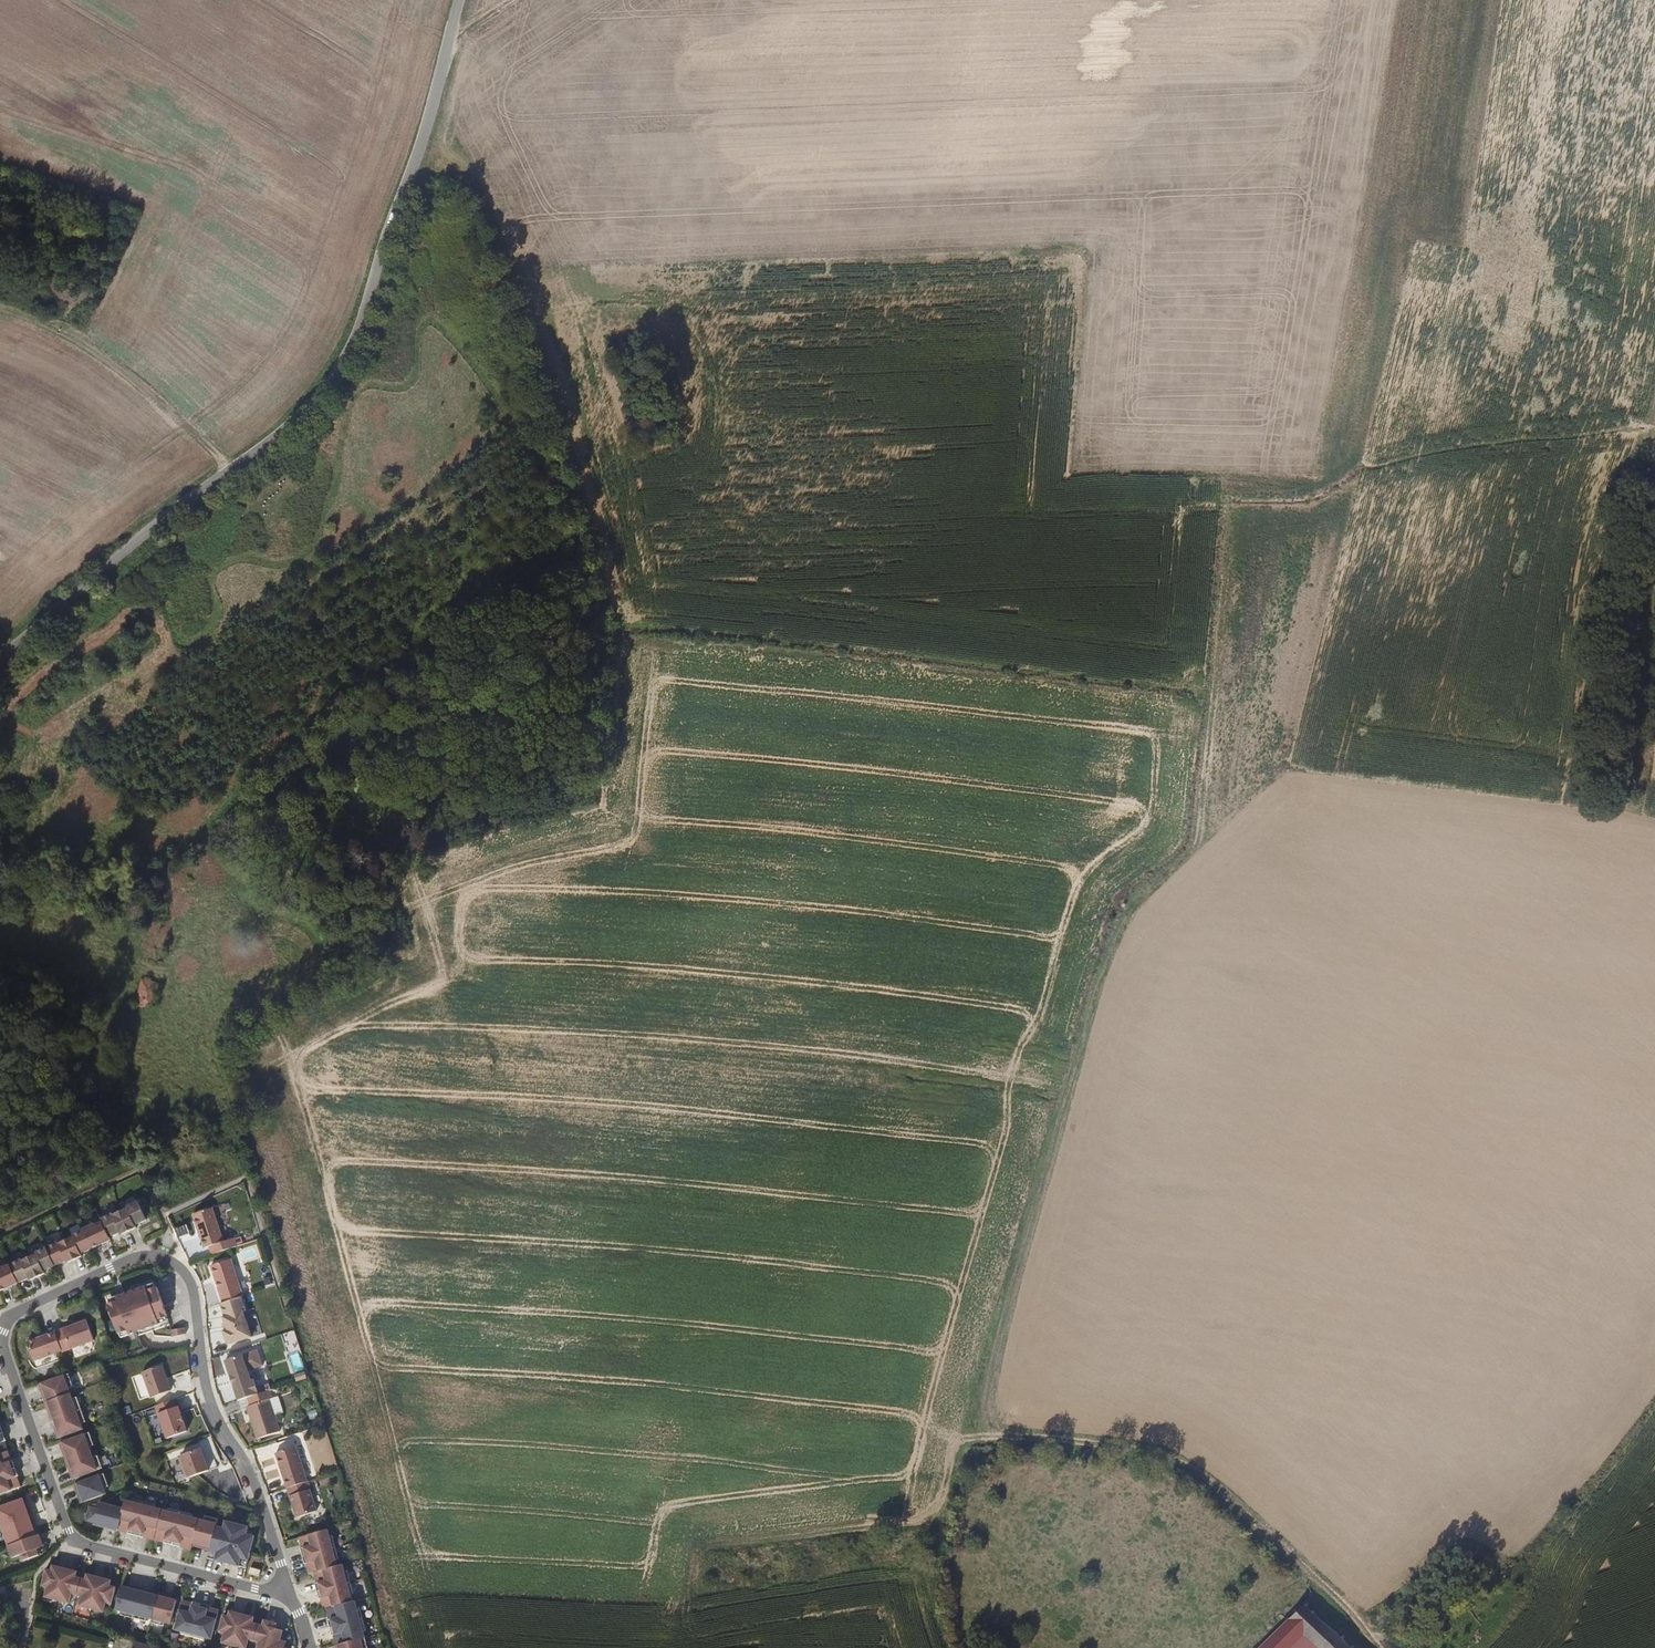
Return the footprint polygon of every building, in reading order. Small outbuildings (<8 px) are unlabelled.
[(155,1009),(158,980),(140,978),(136,1006),(155,1009)] [(140,1224),(151,1219),(143,1201),(131,1206),(132,1207),(125,1210),(133,1230),(141,1227),(140,1224)] [(208,1246),(228,1240),(217,1206),(198,1212),(208,1246)] [(126,1233),(133,1230),(125,1210),(118,1213),(117,1213),(106,1218),(107,1220),(114,1236),(125,1230),(126,1233)] [(115,1238),(114,1236),(107,1220),(100,1223),(99,1223),(87,1228),(88,1229),(96,1247),(115,1238)] [(85,1252),(96,1247),(88,1229),(76,1235),(70,1239),(79,1258),(86,1255),(85,1252)] [(71,1262),(79,1258),(70,1239),(63,1242),(62,1241),(51,1246),(59,1264),(69,1259),(71,1262)] [(47,1269),(59,1264),(51,1246),(38,1251),(39,1253),(32,1256),(41,1275),(48,1272),(47,1269)] [(33,1279),(41,1275),(32,1256),(25,1259),(25,1258),(13,1263),(21,1281),(32,1276),(33,1279)] [(219,1262),(242,1277),(236,1256),(218,1262),(219,1262)] [(244,1284),(242,1277),(219,1262),(218,1262),(216,1263),(217,1266),(244,1284)] [(21,1281),(13,1263),(6,1266),(5,1265),(0,1267),(0,1284),(2,1289),(21,1281)] [(247,1294),(244,1284),(217,1266),(227,1301),(245,1295),(247,1294)] [(169,1314),(171,1313),(160,1282),(151,1287),(149,1283),(129,1291),(140,1329),(162,1321),(161,1317),(169,1314)] [(133,1332),(140,1329),(129,1291),(120,1294),(121,1298),(113,1301),(112,1302),(122,1332),(123,1331),(132,1328),(133,1332)] [(236,1342),(255,1336),(247,1310),(250,1309),(245,1295),(227,1301),(224,1301),(229,1314),(227,1315),(229,1321),(231,1328),(229,1329),(227,1329),(232,1342),(236,1341),(236,1342)] [(66,1348),(98,1338),(90,1316),(81,1319),(82,1321),(76,1323),(59,1329),(65,1347),(66,1348)] [(53,1351),(65,1347),(59,1329),(47,1333),(53,1351)] [(37,1357),(53,1351),(47,1333),(31,1338),(37,1357)] [(252,1369),(267,1364),(262,1348),(228,1359),(233,1374),(237,1372),(240,1383),(237,1385),(242,1399),(262,1392),(258,1378),(255,1379),(252,1369)] [(155,1395),(174,1389),(165,1363),(146,1370),(155,1395)] [(72,1385),(77,1384),(72,1370),(60,1375),(78,1430),(86,1427),(84,1421),(89,1420),(80,1394),(76,1396),(72,1385)] [(63,1435),(78,1430),(60,1375),(42,1381),(44,1389),(47,1389),(54,1409),(51,1410),(57,1425),(60,1424),(63,1435)] [(51,1410),(54,1409),(47,1389),(44,1389),(51,1410)] [(159,1403),(171,1436),(191,1430),(182,1405),(179,1405),(176,1397),(159,1403)] [(261,1437),(284,1429),(274,1398),(254,1404),(259,1418),(255,1419),(261,1437)] [(255,1419),(259,1418),(254,1404),(251,1405),(255,1419)] [(101,1454),(96,1455),(92,1445),(97,1443),(93,1430),(79,1435),(91,1472),(105,1467),(101,1454)] [(11,1451),(9,1445),(7,1446),(6,1442),(7,1442),(9,1442),(6,1433),(0,1435),(0,1455),(11,1451)] [(75,1477),(91,1472),(79,1435),(62,1441),(65,1449),(68,1448),(75,1468),(72,1469),(75,1477)] [(203,1444),(211,1467),(221,1464),(212,1438),(181,1449),(182,1452),(203,1444)] [(290,1486),(311,1479),(300,1444),(279,1451),(290,1486)] [(190,1471),(210,1465),(203,1446),(183,1453),(190,1471)] [(72,1469),(75,1468),(68,1448),(65,1449),(72,1469)] [(18,1468),(16,1461),(14,1461),(12,1462),(11,1459),(13,1459),(11,1451),(0,1455),(0,1474),(18,1468)] [(190,1471),(191,1475),(211,1468),(210,1465),(190,1471)] [(23,1487),(21,1480),(19,1480),(18,1477),(20,1477),(21,1476),(18,1468),(0,1474),(0,1495),(23,1487)] [(107,1486),(111,1485),(107,1472),(92,1477),(98,1496),(109,1492),(107,1486)] [(86,1500),(98,1496),(92,1477),(77,1482),(80,1490),(82,1490),(86,1500)] [(300,1515),(321,1509),(314,1487),(293,1494),(300,1515)] [(194,1513),(171,1507),(170,1509),(157,1506),(158,1503),(135,1497),(134,1500),(127,1499),(125,1506),(103,1500),(100,1508),(92,1506),(88,1521),(96,1523),(96,1524),(104,1526),(106,1520),(111,1521),(109,1527),(119,1530),(119,1529),(126,1530),(126,1529),(130,1529),(129,1533),(145,1537),(146,1533),(149,1534),(148,1536),(162,1539),(163,1538),(166,1538),(165,1542),(181,1546),(182,1543),(185,1543),(185,1546),(192,1547),(193,1544),(193,1541),(203,1544),(202,1547),(210,1549),(208,1557),(246,1567),(249,1553),(255,1533),(247,1532),(249,1525),(226,1519),(224,1526),(217,1525),(219,1517),(206,1514),(205,1519),(193,1516),(194,1513)] [(35,1517),(33,1509),(29,1510),(29,1507),(32,1506),(29,1498),(0,1507),(0,1509),(2,1514),(0,1515),(0,1517),(3,1526),(35,1517)] [(39,1528),(36,1529),(35,1525),(38,1525),(35,1517),(3,1526),(8,1539),(10,1538),(12,1545),(42,1535),(39,1528)] [(359,1592),(353,1569),(350,1569),(348,1562),(343,1564),(341,1557),(344,1557),(338,1533),(335,1533),(333,1527),(303,1534),(305,1542),(307,1542),(308,1545),(306,1545),(304,1546),(309,1561),(310,1561),(312,1560),(313,1563),(311,1564),(313,1571),(318,1570),(320,1577),(322,1576),(323,1580),(321,1580),(319,1580),(324,1597),(325,1597),(327,1596),(328,1600),(326,1600),(328,1608),(331,1607),(333,1614),(335,1614),(335,1618),(334,1618),(332,1618),(337,1634),(338,1634),(340,1634),(341,1637),(339,1637),(341,1644),(340,1645),(341,1647),(373,1647),(369,1630),(371,1629),(366,1606),(363,1607),(361,1600),(358,1600),(356,1593),(359,1592)] [(145,1537),(165,1542),(166,1538),(163,1538),(162,1539),(148,1536),(149,1534),(146,1533),(145,1537)] [(42,1556),(39,1549),(38,1546),(45,1543),(42,1535),(12,1545),(10,1545),(14,1558),(22,1555),(24,1561),(42,1556)] [(44,1599),(56,1601),(65,1569),(56,1567),(55,1572),(50,1571),(45,1570),(40,1588),(46,1590),(44,1599)] [(249,1572),(259,1575),(261,1569),(250,1567),(249,1572)] [(71,1595),(76,1597),(81,1579),(76,1578),(71,1576),(72,1571),(65,1569),(56,1601),(69,1604),(71,1595)] [(79,1607),(91,1610),(100,1577),(91,1575),(90,1581),(85,1580),(81,1579),(76,1597),(81,1598),(79,1607)] [(106,1604),(111,1605),(115,1588),(110,1586),(106,1585),(107,1579),(100,1577),(91,1610),(104,1613),(106,1604)] [(121,1616),(133,1619),(141,1588),(133,1586),(132,1589),(127,1588),(121,1587),(115,1611),(121,1612),(121,1616)] [(147,1619),(152,1620),(158,1596),(153,1594),(148,1593),(149,1590),(141,1588),(133,1619),(146,1622),(147,1619)] [(165,1624),(171,1625),(178,1601),(172,1599),(167,1598),(168,1595),(159,1593),(158,1596),(152,1620),(151,1624),(164,1627),(165,1624)] [(182,1634),(193,1637),(201,1603),(194,1602),(194,1603),(193,1605),(190,1605),(191,1602),(183,1601),(176,1630),(182,1632),(182,1634)] [(1300,1602),(1252,1647),(1281,1647),(1301,1628),(1315,1641),(1308,1647),(1354,1647),(1300,1602)] [(206,1638),(212,1639),(219,1609),(212,1608),(212,1609),(209,1609),(209,1607),(210,1605),(201,1603),(193,1637),(205,1640),(206,1638)] [(281,1641),(284,1630),(277,1629),(278,1623),(270,1621),(269,1627),(264,1626),(254,1623),(250,1622),(251,1616),(235,1612),(234,1618),(230,1617),(224,1615),(220,1633),(225,1634),(223,1643),(243,1647),(247,1647),(250,1641),(260,1642),(258,1647),(286,1647),(287,1642),(281,1641)] [(1315,1641),(1301,1628),(1281,1647),(1308,1647),(1315,1641)] [(123,1647),(134,1647),(135,1642),(130,1641),(111,1636),(110,1641),(120,1643),(119,1647),(123,1647)]
